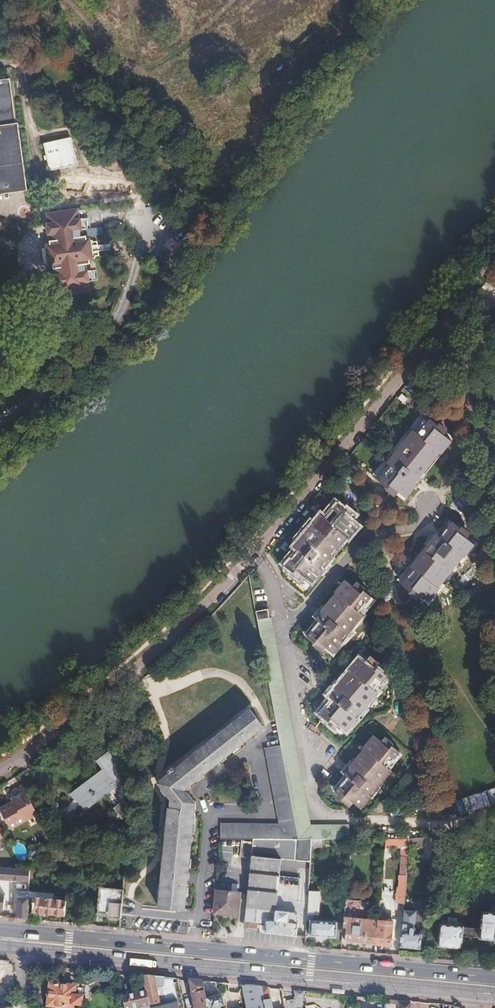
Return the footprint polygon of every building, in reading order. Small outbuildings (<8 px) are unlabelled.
[(38,185),(22,122),(19,123),(8,79),(0,81),(0,195),(38,185)] [(51,170),(80,164),(74,136),(45,142),(51,170)] [(103,253),(107,252),(101,225),(96,226),(95,219),(99,218),(97,208),(92,209),(90,200),(60,207),(62,216),(60,217),(63,227),(64,226),(66,233),(65,234),(66,238),(60,240),(65,258),(70,256),(71,261),(73,260),(75,268),(73,268),(76,279),(77,278),(80,288),(109,280),(107,271),(112,270),(109,259),(105,260),(103,253)] [(400,495),(408,501),(424,483),(422,481),(442,458),(444,459),(455,447),(447,440),(450,437),(434,423),(421,438),(417,434),(390,466),(394,469),(382,483),(398,497),(400,495)] [(304,576),(311,582),(327,564),(326,563),(346,539),(347,540),(358,528),(351,522),(354,519),(337,505),(325,519),(320,516),(292,548),(297,552),(285,566),(301,580),(304,576)] [(422,595),(429,601),(445,583),(444,582),(464,557),(466,559),(476,547),(468,540),(471,536),(456,524),(442,539),(438,535),(411,567),(416,571),(403,585),(419,598),(422,595)] [(324,647),(332,653),(342,642),(340,641),(363,616),(357,612),(370,597),(354,583),(351,588),(344,582),(333,594),(334,595),(319,612),(320,613),(314,620),(318,623),(306,636),(322,650),(324,647)] [(267,610),(255,612),(279,745),(297,839),(311,839),(321,839),(349,839),(348,824),(309,825),(270,619),(269,619),(267,610)] [(338,725),(346,731),(356,720),(355,719),(376,694),(372,690),(384,676),(369,663),(366,666),(357,658),(347,670),(348,671),(333,689),(334,690),(328,697),(331,700),(319,715),(336,728),(338,725)] [(157,907),(183,910),(195,803),(184,789),(263,728),(250,710),(155,782),(170,802),(170,808),(168,808),(157,907)] [(143,735),(144,744),(153,743),(152,733),(143,735)] [(353,803),(360,809),(370,797),(369,796),(390,772),(386,768),(399,753),(382,739),(379,742),(372,736),(362,748),(362,749),(347,766),(349,768),(343,774),(346,777),(334,792),(350,806),(353,803)] [(221,823),(222,839),(253,839),(297,839),(279,745),(265,748),(278,823),(221,823)] [(101,824),(107,831),(125,818),(122,814),(129,810),(122,800),(119,803),(109,789),(113,786),(102,770),(90,778),(94,783),(75,797),(83,808),(102,794),(116,813),(101,824)] [(36,814),(24,791),(13,797),(15,800),(0,808),(0,813),(8,829),(36,814)] [(76,800),(63,810),(70,820),(81,812),(84,810),(76,800)] [(420,839),(409,839),(408,849),(420,849),(420,839)] [(251,856),(243,931),(295,935),(297,922),(295,922),(296,913),(274,911),(280,859),(251,856)] [(0,867),(0,879),(30,882),(30,870),(20,869),(0,867)] [(298,867),(298,877),(281,876),(281,886),(285,886),(284,898),(298,899),(298,891),(307,891),(308,868),(298,867)] [(403,903),(405,875),(399,874),(397,888),(396,888),(395,902),(403,903)] [(110,918),(120,919),(123,889),(100,887),(98,913),(110,914),(110,918)] [(216,890),(214,913),(237,915),(239,893),(216,890)] [(307,892),(305,915),(316,915),(318,893),(307,892)] [(29,894),(29,897),(29,901),(29,902),(33,902),(33,912),(65,915),(66,902),(54,900),(55,897),(29,894)] [(18,897),(17,919),(29,920),(29,902),(29,901),(29,897),(18,897)] [(344,900),(343,911),(353,911),(354,901),(344,900)] [(357,911),(367,912),(368,902),(358,901),(357,911)] [(401,924),(399,947),(419,949),(420,934),(413,934),(415,911),(402,910),(401,924)] [(461,948),(462,937),(494,940),(494,913),(481,912),(479,929),(440,925),(438,946),(461,948)] [(308,936),(335,938),(336,923),(310,920),(308,936)] [(342,921),(342,928),(345,928),(344,941),(374,944),(376,923),(342,921)] [(392,925),(376,923),(374,944),(390,946),(391,930),(392,925)] [(177,979),(156,977),(141,976),(145,990),(149,1007),(183,1007),(177,979)] [(205,995),(202,982),(189,980),(195,1007),(208,1007),(205,995)] [(47,1007),(60,1007),(72,1007),(74,987),(50,984),(47,1007)] [(261,987),(242,985),(246,1007),(265,1007),(261,987)] [(268,988),(261,987),(265,1007),(271,1007),(270,1007),(272,1005),(268,988)] [(145,990),(121,996),(124,1007),(149,1007),(145,990)] [(220,1007),(223,1006),(223,1005),(225,1005),(223,997),(221,998),(221,997),(212,999),(210,994),(205,995),(208,1007),(220,1007)]
